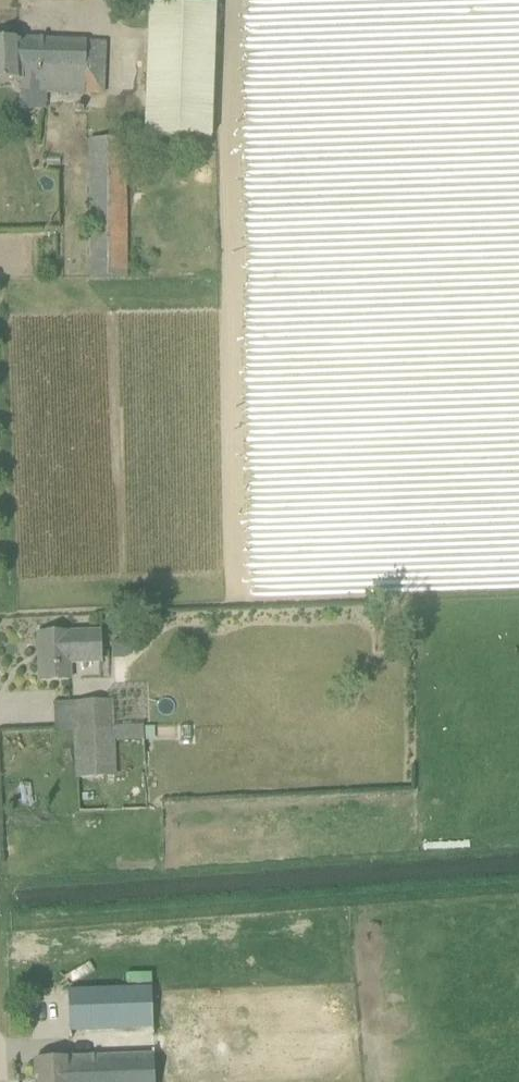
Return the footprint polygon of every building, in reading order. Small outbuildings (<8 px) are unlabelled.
[(146,137),(168,138),(213,139),(218,7),(150,5),(146,137)] [(0,42),(0,83),(22,82),(21,92),(104,95),(106,44),(21,41),(0,42)] [(126,279),(126,140),(91,140),(91,279),(126,279)] [(39,635),(41,682),(71,681),(70,665),(104,664),(102,633),(39,635)] [(143,729),(112,729),(111,703),(76,705),(79,778),(114,776),(113,745),(143,744),(143,729)] [(151,1029),(149,987),(65,990),(66,1032),(151,1029)] [(35,1062),(36,1081),(156,1081),(155,1058),(72,1061),(72,1060),(35,1062)]
